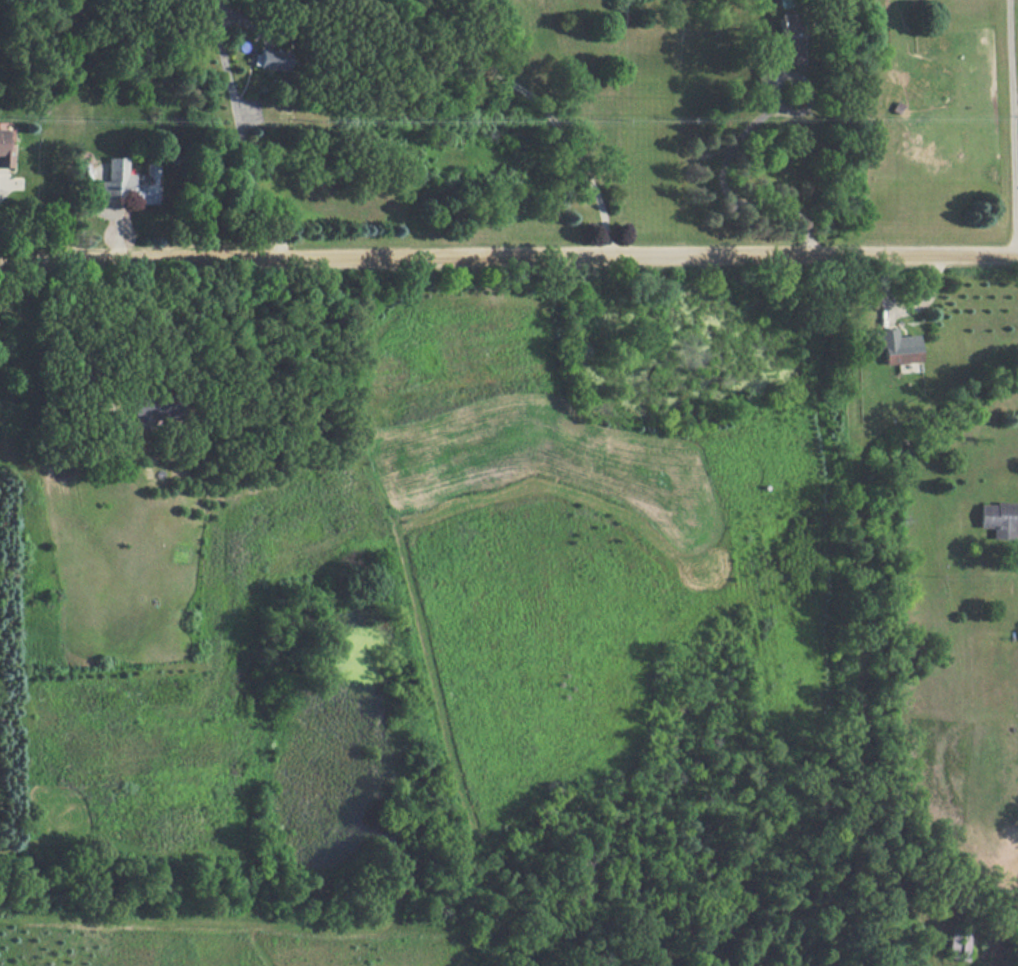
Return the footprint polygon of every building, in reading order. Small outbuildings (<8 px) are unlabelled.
[(779,14),(781,65),(803,64),(801,13),(779,14)] [(254,65),(287,70),(289,52),(257,47),(254,65)] [(11,166),(11,122),(0,122),(0,166),(11,166)] [(157,201),(158,161),(145,161),(145,173),(126,173),(127,156),(108,156),(107,179),(101,179),(101,200),(157,201)] [(920,361),(919,334),(897,335),(896,328),(880,328),(882,363),(920,361)] [(173,392),(133,395),(134,424),(175,422),(173,392)] [(991,526),(991,538),(1017,539),(1017,503),(979,503),(978,526),(991,526)] [(968,952),(969,928),(962,927),(960,952),(968,952)]
